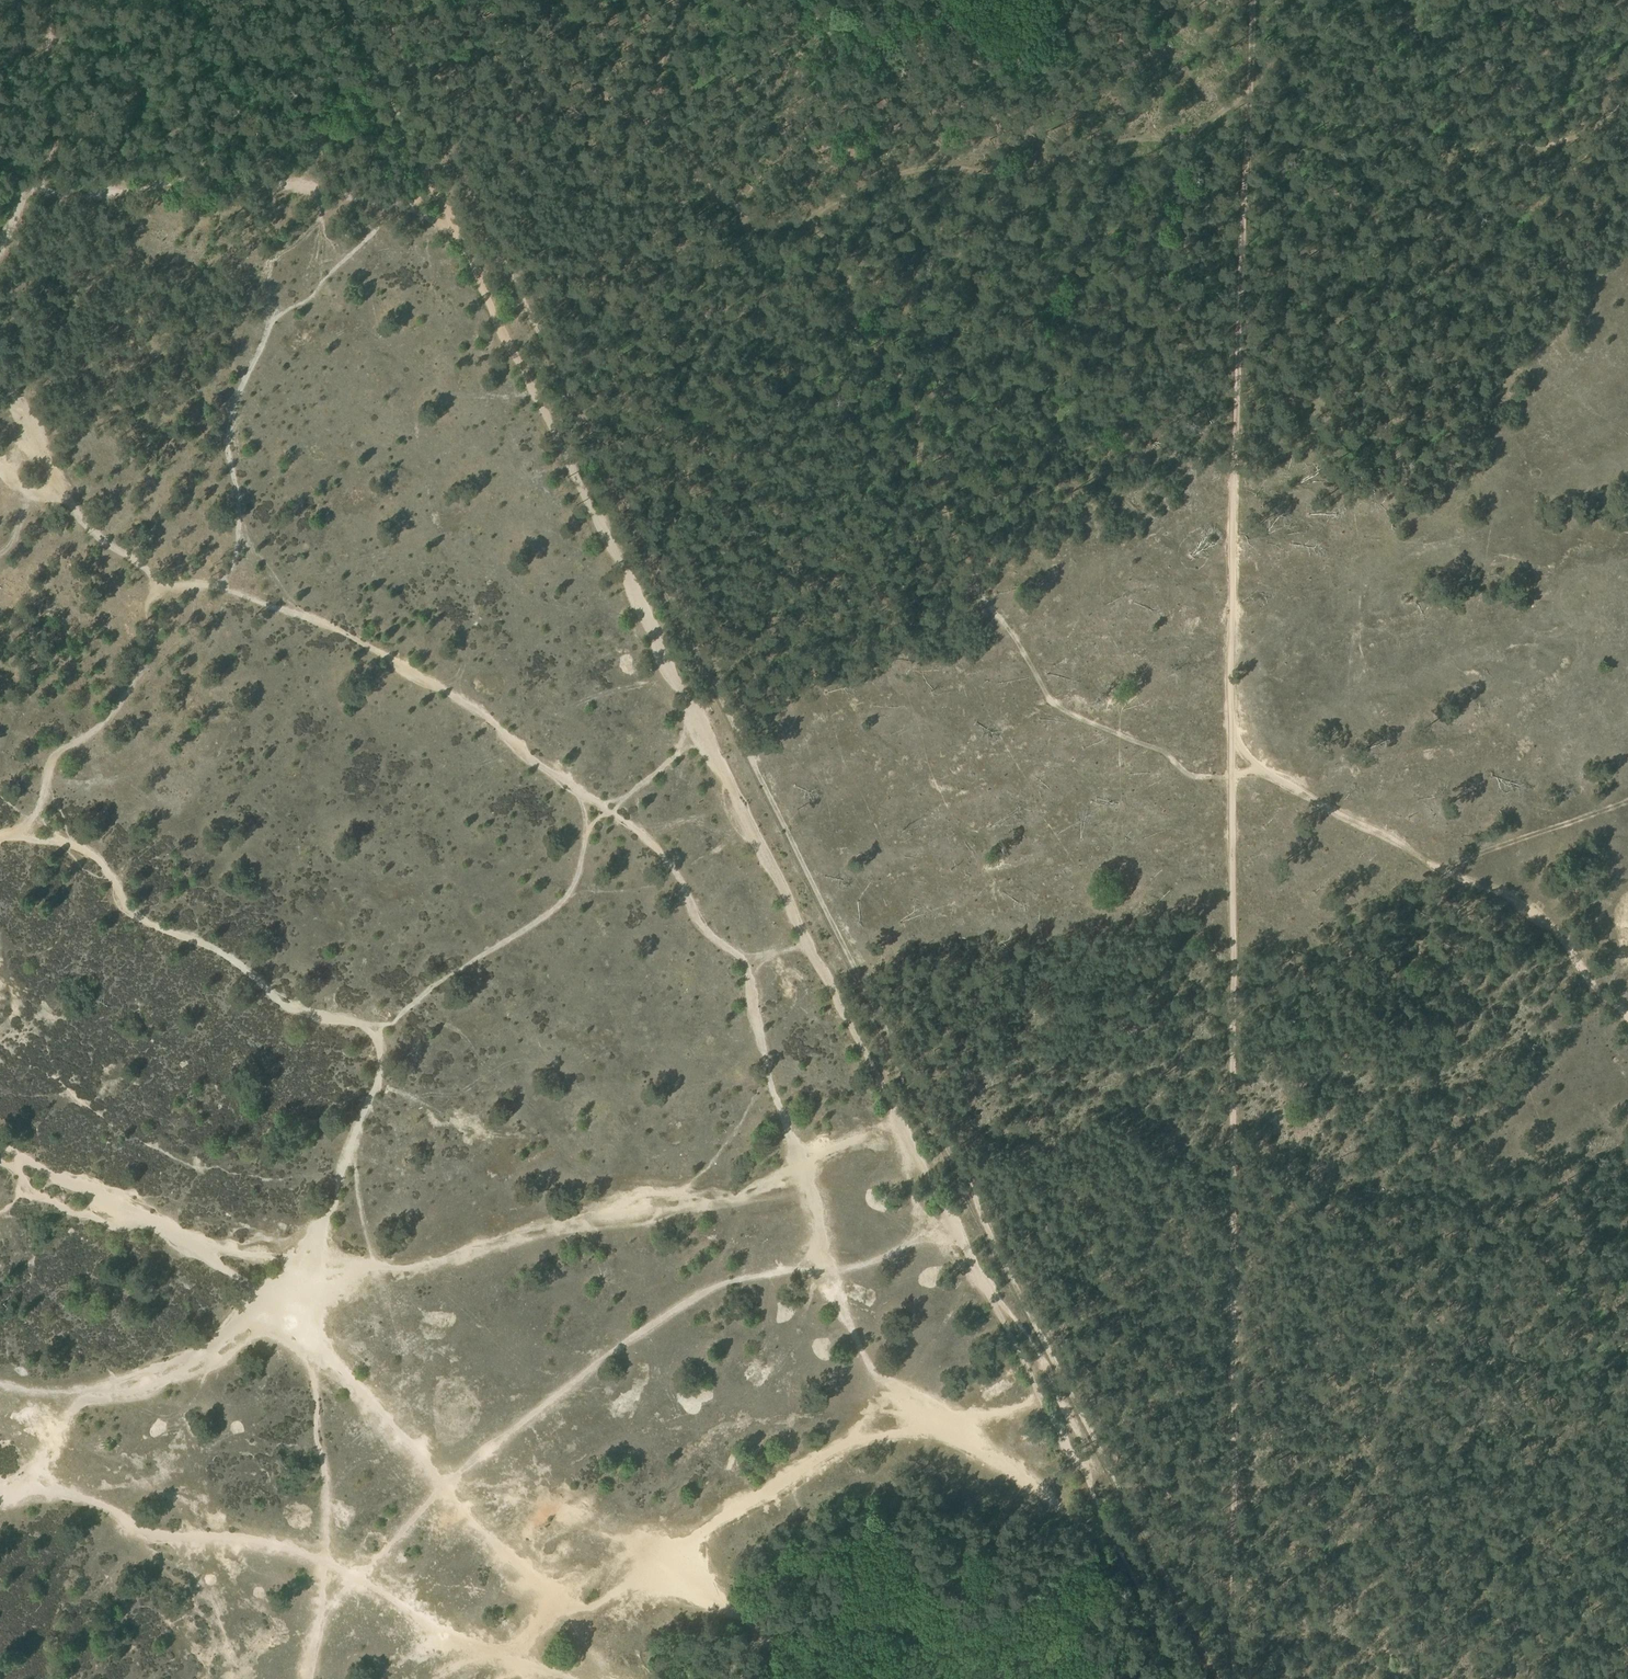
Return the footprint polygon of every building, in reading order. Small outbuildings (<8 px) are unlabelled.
[(149,183),(168,177),(165,169),(147,175),(149,183)]
